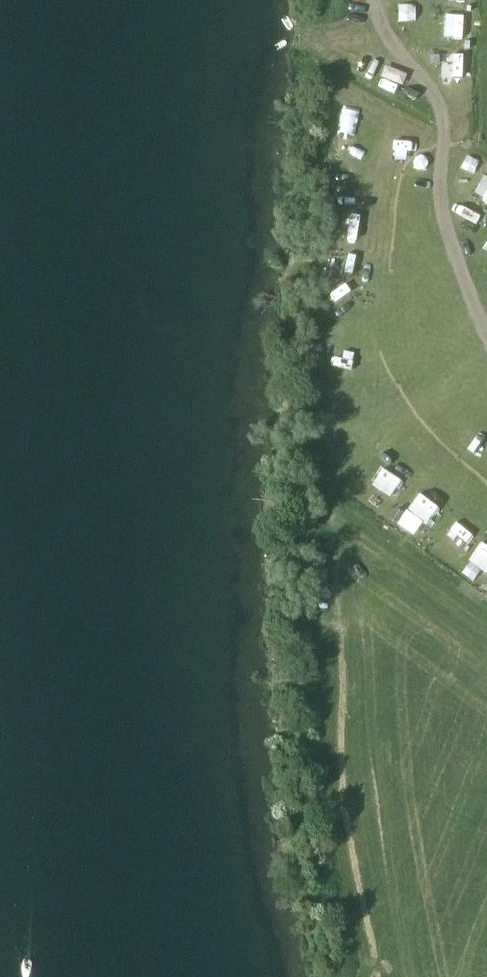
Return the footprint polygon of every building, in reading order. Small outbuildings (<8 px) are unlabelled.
[(444,36),(464,37),(465,15),(445,14),(444,36)] [(441,73),(461,73),(462,47),(441,47),(441,73)] [(465,154),(460,169),(472,173),(477,158),(465,154)] [(367,486),(387,503),(402,485),(382,469),(367,486)] [(423,519),(429,523),(439,507),(416,492),(397,523),(414,533),(423,519)] [(486,571),(486,544),(483,540),(469,558),(486,571)]
